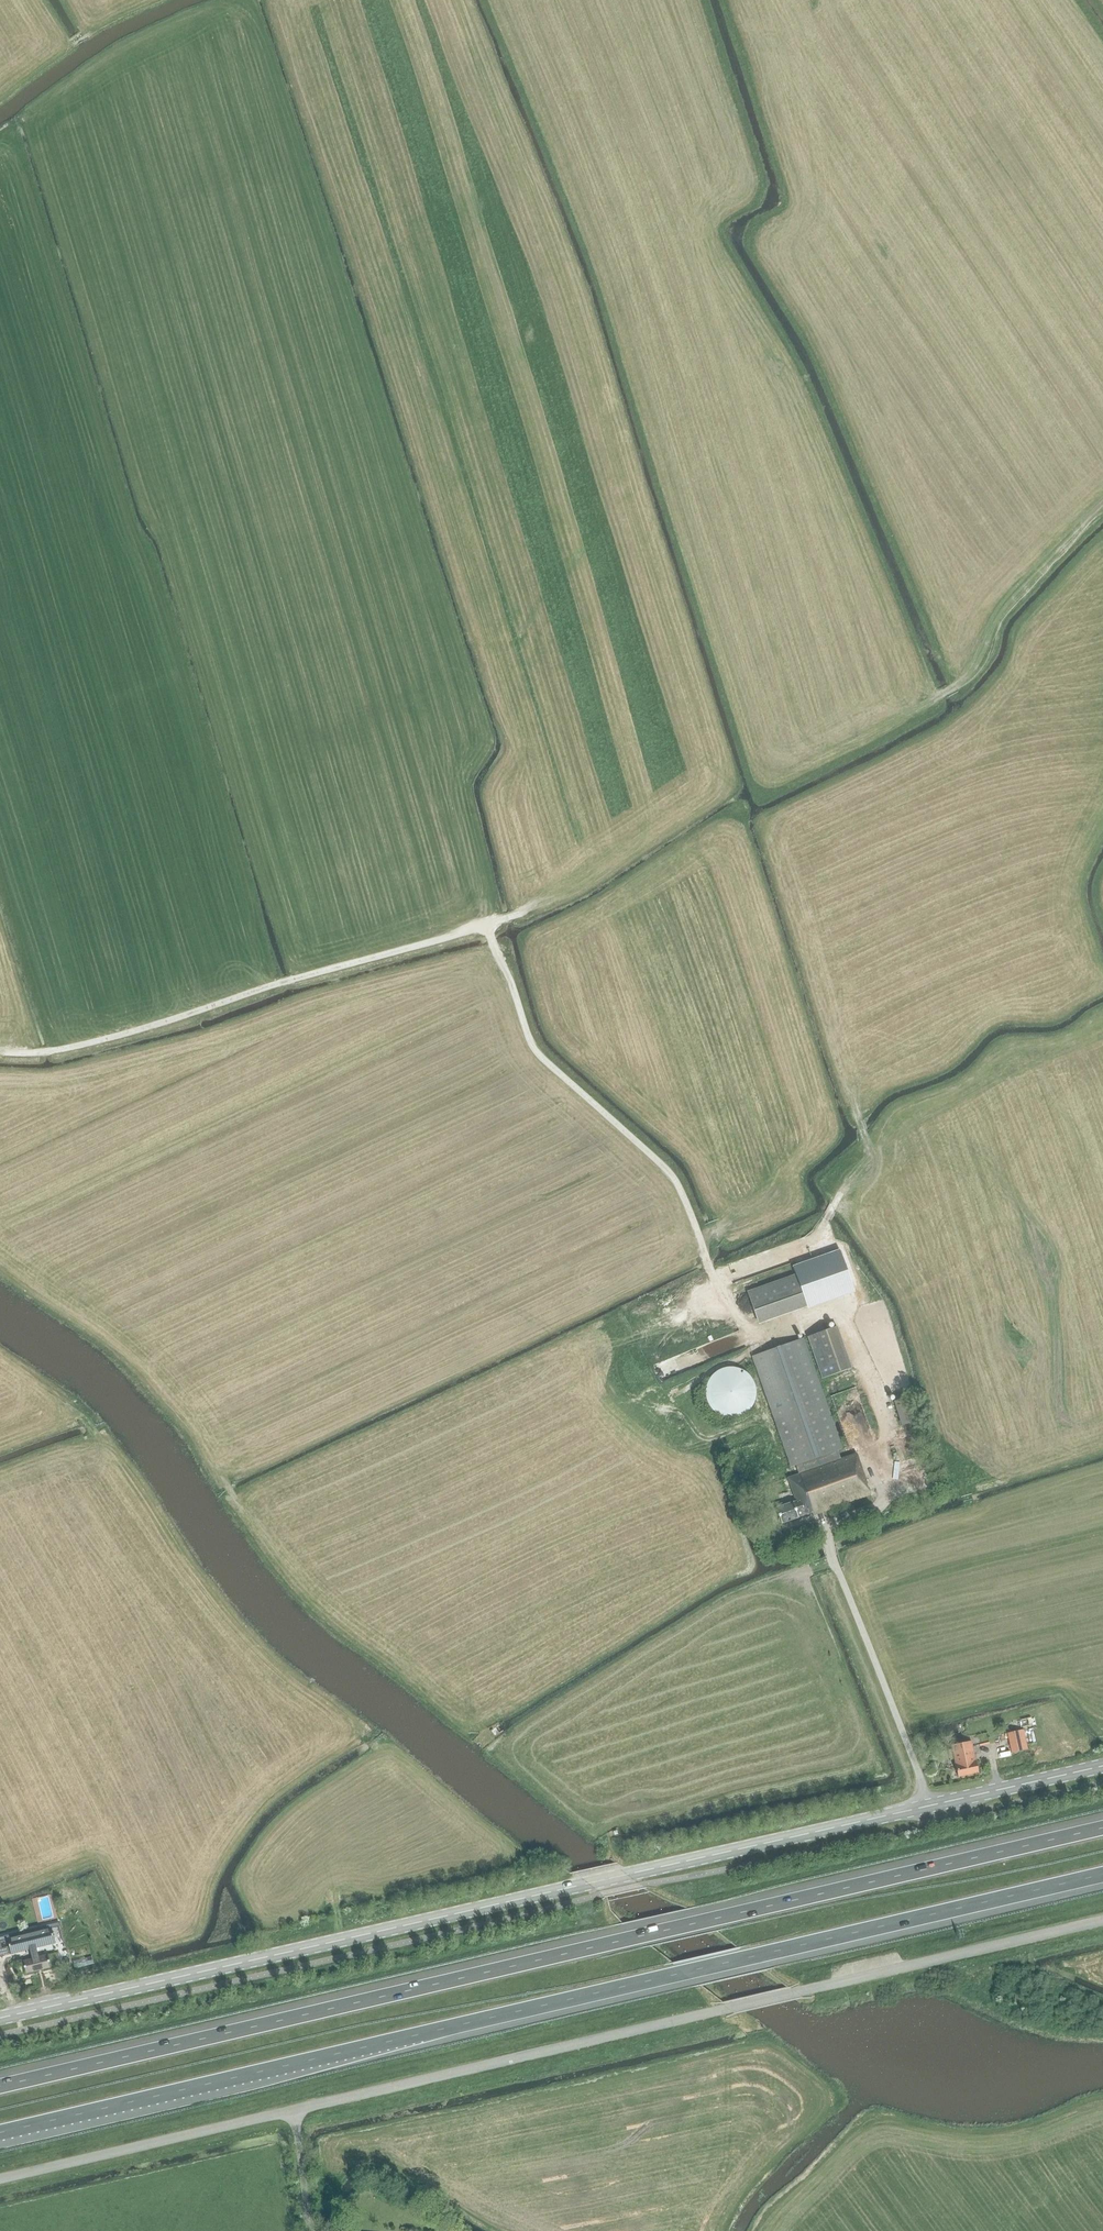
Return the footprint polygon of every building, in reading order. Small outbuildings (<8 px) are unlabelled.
[(796,1275),(747,1292),(756,1318),(805,1301),(796,1275)] [(822,1379),(852,1368),(837,1326),(808,1337),(822,1379)] [(870,1494),(856,1454),(852,1455),(849,1446),(842,1449),(804,1338),(752,1356),(791,1467),(795,1465),(798,1474),(788,1478),(796,1501),(793,1502),(776,1508),(781,1523),(798,1517),(812,1512),(813,1515),(870,1494)] [(741,1369),(739,1368),(737,1368),(735,1368),(734,1367),(731,1367),(728,1367),(726,1368),(725,1368),(723,1369),(721,1369),(719,1370),(717,1371),(716,1372),(714,1373),(714,1374),(712,1376),(711,1377),(710,1378),(709,1380),(708,1382),(707,1383),(707,1385),(706,1387),(706,1388),(706,1390),(706,1391),(706,1393),(706,1395),(706,1396),(706,1398),(707,1400),(707,1402),(708,1404),(709,1405),(710,1406),(711,1408),(712,1410),(713,1411),(715,1412),(717,1414),(719,1415),(720,1416),(722,1416),(723,1417),(726,1417),(727,1418),(730,1418),(732,1418),(735,1418),(736,1417),(738,1417),(739,1416),(741,1416),(743,1415),(744,1414),(745,1413),(747,1412),(748,1411),(749,1410),(750,1409),(751,1408),(752,1406),(753,1405),(754,1403),(755,1401),(755,1400),(756,1398),(756,1396),(756,1395),(756,1393),(756,1391),(756,1390),(756,1388),(755,1386),(754,1383),(754,1382),(753,1380),(752,1379),(751,1377),(750,1376),(749,1375),(748,1374),(747,1373),(746,1372),(744,1371),(742,1370),(741,1369)] [(902,1427),(917,1422),(910,1396),(894,1401),(902,1427)] [(1028,1749),(1024,1729),(1007,1733),(1011,1753),(1028,1749)] [(978,1774),(971,1741),(950,1745),(957,1778),(978,1774)] [(38,1896),(40,1907),(53,1905),(51,1894),(38,1896)] [(48,1954),(46,1950),(38,1952),(37,1948),(56,1943),(55,1943),(53,1937),(54,1937),(53,1934),(52,1934),(51,1927),(17,1935),(18,1942),(9,1945),(10,1948),(10,1947),(11,1954),(30,1950),(31,1954),(22,1956),(23,1960),(26,1973),(51,1967),(48,1954)]
